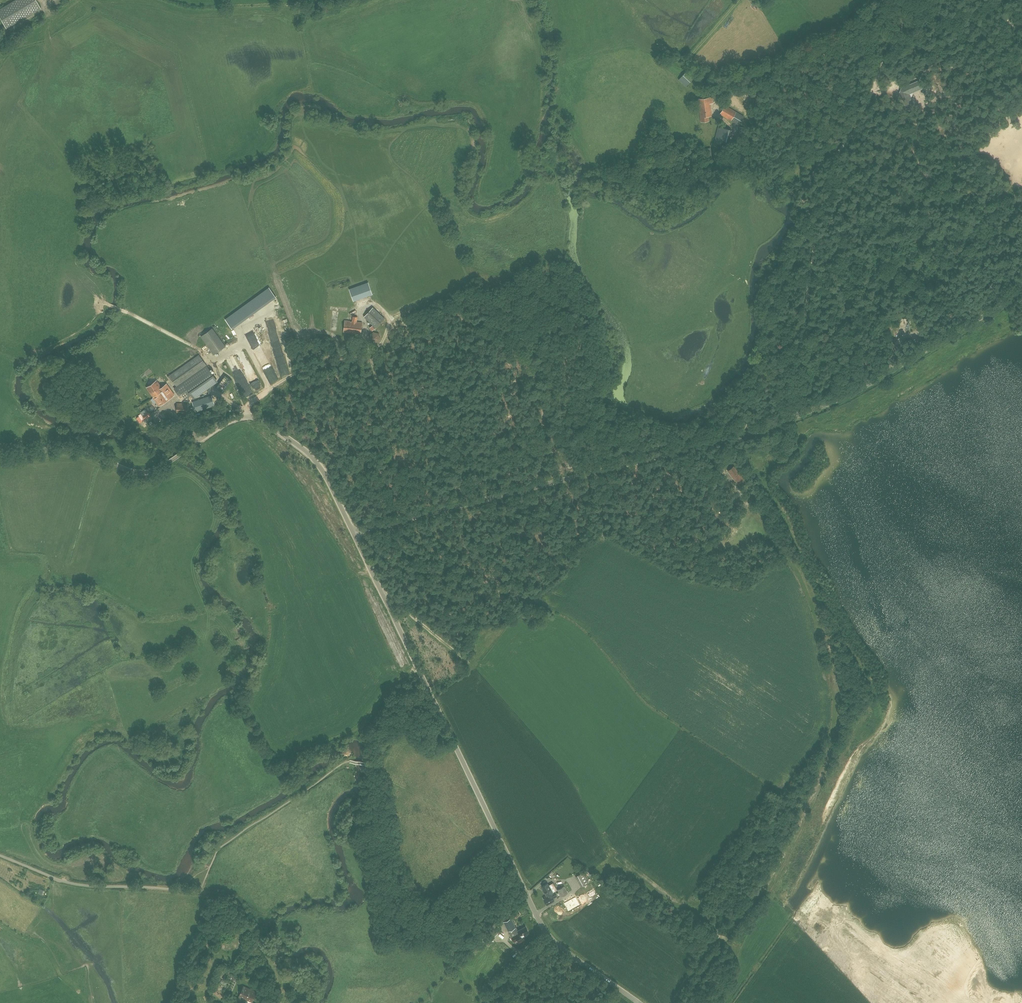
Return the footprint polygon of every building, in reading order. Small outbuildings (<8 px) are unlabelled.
[(36,0),(15,0),(0,9),(0,18),(6,28),(41,8),(36,0)] [(687,72),(680,80),(688,87),(694,79),(687,72)] [(913,93),(923,88),(919,80),(908,85),(908,84),(902,87),(899,93),(902,99),(903,99),(908,110),(909,113),(917,109),(916,107),(911,97),(913,93)] [(712,97),(698,99),(701,122),(709,121),(708,116),(711,116),(710,103),(713,103),(712,97)] [(725,105),(720,114),(739,125),(744,116),(725,105)] [(718,126),(714,139),(713,142),(719,144),(719,149),(726,149),(727,143),(721,143),(722,140),(729,142),(732,130),(718,126)] [(368,282),(349,289),(353,300),(372,293),(368,282)] [(364,316),(376,327),(384,319),(373,307),(364,316)] [(352,321),(345,320),(343,332),(361,334),(362,322),(357,322),(357,317),(353,316),(352,321)] [(214,354),(225,346),(212,328),(201,336),(214,354)] [(376,344),(381,339),(379,333),(373,332),(369,336),(370,341),(376,344)] [(361,351),(367,346),(363,340),(356,344),(361,351)] [(237,361),(246,355),(244,352),(235,358),(237,361)] [(199,355),(169,375),(177,387),(185,399),(191,395),(193,398),(218,381),(207,366),(199,355)] [(227,375),(217,387),(223,392),(233,380),(227,375)] [(146,387),(159,406),(174,395),(166,384),(162,387),(156,380),(146,387)] [(196,412),(197,411),(215,405),(212,396),(193,402),(196,412)] [(177,403),(177,413),(188,414),(188,404),(177,403)] [(744,480),(733,466),(729,470),(733,475),(732,476),(739,484),(744,480)] [(575,876),(581,887),(589,883),(583,872),(575,876)] [(549,885),(547,883),(542,886),(543,888),(543,889),(546,896),(546,897),(544,899),(547,904),(554,900),(553,898),(557,896),(554,891),(553,892),(549,885)] [(564,886),(557,890),(561,896),(568,893),(564,886)] [(575,897),(564,903),(565,906),(566,908),(568,911),(580,905),(575,897)] [(511,915),(515,919),(520,915),(517,911),(511,915)] [(511,919),(504,922),(508,931),(512,929),(515,927),(511,919)] [(501,929),(497,926),(485,938),(489,942),(501,929)] [(517,940),(519,943),(523,940),(522,937),(526,935),(526,934),(528,932),(525,927),(518,930),(516,927),(515,927),(512,929),(515,935),(511,937),(514,942),(517,940)] [(255,965),(254,968),(251,967),(249,971),(247,974),(255,977),(258,970),(261,971),(261,968),(255,965)] [(243,986),(239,996),(247,999),(252,1001),(256,992),(243,986)]
